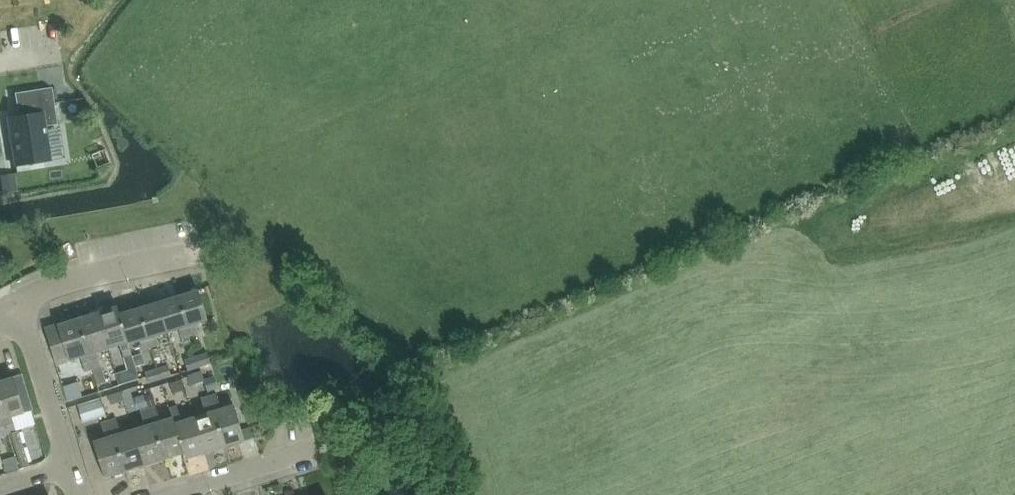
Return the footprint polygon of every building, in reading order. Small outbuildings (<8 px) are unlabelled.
[(56,122),(51,86),(13,91),(17,114),(7,116),(14,164),(49,159),(44,124),(56,122)] [(14,172),(0,175),(0,182),(2,193),(17,190),(14,172)] [(198,290),(179,296),(191,334),(198,332),(196,323),(207,319),(198,290)] [(179,296),(159,302),(168,331),(178,328),(181,337),(191,334),(179,296)] [(159,302),(139,308),(151,347),(159,344),(156,335),(168,331),(159,302)] [(119,345),(124,359),(127,370),(135,367),(131,357),(132,357),(128,344),(119,314),(117,306),(97,313),(108,348),(119,345)] [(139,308),(119,314),(128,344),(139,341),(142,350),(151,347),(139,308)] [(97,313),(77,319),(93,369),(98,385),(105,383),(96,352),(108,348),(97,313)] [(93,369),(77,319),(44,329),(55,365),(80,357),(85,371),(93,369)] [(207,353),(196,356),(200,367),(211,364),(207,353)] [(196,356),(184,360),(188,371),(200,367),(196,356)] [(168,365),(157,369),(160,380),(171,376),(168,365)] [(145,372),(149,384),(160,380),(157,369),(145,372)] [(201,372),(189,376),(192,384),(204,381),(201,372)] [(205,379),(209,392),(218,389),(214,376),(205,379)] [(0,381),(0,407),(8,433),(15,431),(11,417),(24,413),(13,377),(0,381)] [(172,393),(184,389),(180,379),(169,383),(172,393)] [(108,396),(110,404),(123,400),(120,392),(108,396)] [(217,395),(209,398),(225,448),(245,441),(234,406),(222,410),(217,395)] [(206,414),(194,418),(205,454),(225,448),(209,398),(202,400),(206,414)] [(77,406),(82,422),(104,415),(99,399),(77,406)] [(146,427),(134,431),(145,467),(164,460),(149,410),(147,411),(145,403),(139,405),(141,413),(146,427)] [(170,410),(173,419),(184,454),(183,454),(185,460),(205,454),(194,418),(182,422),(178,407),(170,410)] [(156,408),(149,410),(164,460),(183,454),(184,454),(173,419),(161,422),(156,408)] [(117,420),(109,423),(125,473),(145,467),(134,431),(122,435),(117,420)] [(105,479),(125,473),(109,423),(102,425),(106,440),(94,444),(105,479)] [(30,466),(19,432),(11,435),(21,468),(30,466)]
